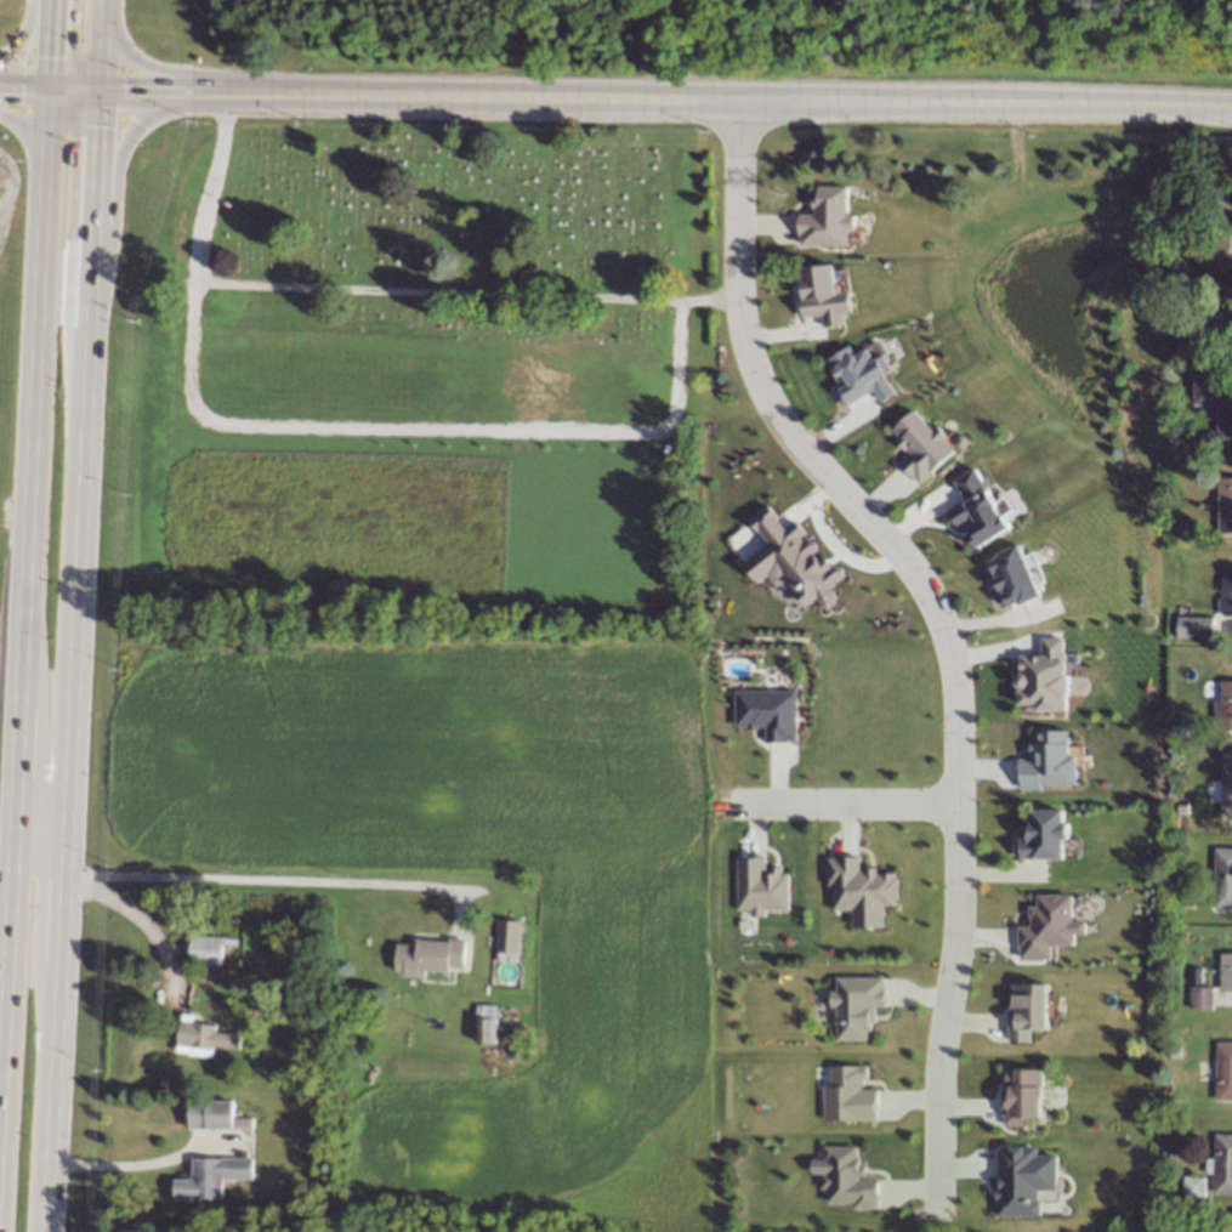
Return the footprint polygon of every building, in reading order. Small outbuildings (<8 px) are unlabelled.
[(8,173),(0,166),(0,182),(8,173)] [(819,188),(846,188),(846,216),(855,216),(853,228),(847,228),(847,244),(802,244),(802,234),(800,234),(801,216),(816,216),(817,208),(814,208),(814,200),(819,200),(819,188)] [(1219,198),(1231,197),(1231,263),(1210,263),(1209,232),(1219,231),(1219,198)] [(805,269),(833,266),(835,283),(840,288),(841,294),(848,293),(851,312),(842,312),(845,324),(825,327),(824,314),(805,317),(802,299),(804,297),(801,280),(806,280),(805,269)] [(830,360),(851,348),(857,358),(868,351),(875,363),(884,358),(892,370),(884,375),(895,393),(882,401),(875,388),(847,405),(838,390),(851,381),(846,375),(844,377),(838,369),(836,370),(830,360)] [(1194,376),(1231,375),(1231,439),(1217,439),(1216,405),(1196,407),(1194,376)] [(896,431),(915,413),(935,432),(939,428),(948,437),(944,441),(955,452),(922,483),(916,476),(915,477),(902,464),(914,453),(908,448),(907,450),(898,442),(903,437),(896,431)] [(950,511),(969,500),(956,482),(976,471),(998,506),(997,507),(1003,518),(1005,517),(1011,527),(980,547),(972,536),(973,535),(966,526),(961,529),(950,511)] [(1219,477),(1231,476),(1231,535),(1220,535),(1219,477)] [(844,577),(827,554),(822,558),(806,536),(808,535),(797,521),(786,529),(768,504),(749,517),(768,543),(742,561),(757,582),(768,575),(776,586),(787,578),(806,605),(817,598),(826,610),(839,600),(830,588),(844,577)] [(993,562),(1004,558),(1003,555),(1021,546),(1041,596),(1023,603),(1022,601),(1011,606),(1000,579),(1001,578),(999,572),(997,573),(993,562)] [(1221,579),(1231,578),(1231,619),(1222,619),(1221,579)] [(1213,618),(1213,641),(1176,640),(1177,618),(1213,618)] [(1064,640),(1064,654),(1067,654),(1067,676),(1068,676),(1068,696),(1067,696),(1067,710),(1029,710),(1029,704),(1023,704),(1023,692),(1028,692),(1028,687),(1024,687),(1022,686),(1021,681),(1021,677),(1024,675),(1024,670),(1023,670),(1023,658),(1046,658),(1046,640),(1064,640)] [(1221,681),(1231,681),(1231,731),(1214,731),(1215,700),(1221,700),(1221,681)] [(737,692),(796,693),(796,740),(787,740),(787,742),(767,742),(767,726),(757,726),(757,729),(748,729),(748,726),(737,726),(737,692)] [(1038,732),(1068,732),(1068,757),(1075,757),(1075,784),(1041,784),(1041,789),(1023,789),(1023,778),(1021,778),(1021,760),(1040,760),(1040,745),(1038,745),(1038,732)] [(1222,754),(1231,754),(1231,817),(1220,817),(1222,754)] [(1188,804),(1187,816),(1179,816),(1179,802),(1188,804)] [(1034,812),(1063,812),(1063,824),(1068,824),(1068,839),(1063,839),(1063,858),(1022,858),(1022,850),(1021,850),(1021,841),(1029,841),(1029,830),(1032,830),(1032,823),(1034,823),(1034,812)] [(1214,848),(1231,848),(1231,910),(1213,909),(1214,848)] [(738,859),(748,859),(748,858),(765,858),(765,875),(772,875),(772,869),(779,869),(779,875),(787,875),(788,910),(763,910),(763,915),(751,915),(751,910),(738,910),(738,859)] [(829,859),(839,859),(839,858),(859,858),(859,873),(867,873),(867,869),(876,869),(876,876),(882,876),(882,874),(895,874),(895,880),(897,880),(897,899),(895,899),(895,904),(884,904),(882,926),(855,926),(855,910),(834,909),(834,884),(829,884),(829,859)] [(1071,894),(1035,894),(1035,905),(1028,905),(1028,926),(1017,926),(1017,958),(1049,958),(1049,944),(1072,944),(1073,933),(1084,933),(1084,920),(1071,920),(1071,894)] [(1182,910),(1182,901),(1192,899),(1193,909),(1182,910)] [(521,921),(517,964),(495,963),(498,920),(521,921)] [(189,963),(192,932),(223,935),(221,965),(189,963)] [(449,973),(424,971),(424,980),(404,978),(405,973),(396,972),(398,944),(418,946),(418,938),(467,943),(465,967),(449,966),(449,973)] [(1220,953),(1231,953),(1231,992),(1219,992),(1220,953)] [(839,980),(884,980),(884,989),(885,989),(885,1006),(875,1006),(875,1022),(870,1022),(870,1031),(867,1031),(867,1040),(840,1040),(840,1022),(839,1022),(839,1006),(833,1006),(833,994),(839,994),(839,980)] [(1015,986),(1048,986),(1046,1028),(1031,1028),(1031,1041),(1011,1041),(1011,1031),(1010,1031),(1010,1015),(1011,1015),(1012,994),(1015,994),(1015,986)] [(1213,988),(1211,1011),(1188,1011),(1190,988),(1213,988)] [(496,1006),(495,1045),(475,1044),(476,1005),(496,1006)] [(210,1032),(210,1040),(235,1041),(234,1057),(209,1056),(209,1058),(186,1057),(186,1058),(171,1058),(172,1028),(177,1028),(178,1021),(189,1021),(188,1031),(210,1032)] [(1216,1041),(1231,1042),(1231,1101),(1216,1101),(1216,1041)] [(1169,1049),(1180,1049),(1180,1060),(1169,1060),(1169,1049)] [(824,1119),(824,1088),(831,1088),(831,1068),(865,1067),(865,1078),(862,1078),(862,1085),(859,1085),(859,1091),(876,1091),(876,1108),(875,1108),(875,1119),(824,1119)] [(1009,1071),(1043,1072),(1043,1097),(1040,1097),(1040,1117),(1027,1117),(1027,1125),(1006,1125),(1006,1115),(1005,1115),(1005,1097),(1006,1097),(1006,1080),(1009,1080),(1009,1071)] [(189,1122),(191,1098),(232,1100),(231,1123),(189,1122)] [(1215,1135),(1231,1135),(1231,1196),(1214,1196),(1215,1135)] [(824,1148),(856,1148),(856,1159),(858,1159),(858,1169),(855,1169),(855,1174),(857,1174),(857,1181),(876,1181),(876,1197),(875,1197),(875,1207),(855,1207),(855,1202),(828,1202),(828,1188),(822,1188),(822,1175),(828,1175),(828,1159),(824,1159),(824,1148)] [(1001,1149),(1037,1149),(1037,1157),(1056,1157),(1056,1188),(1038,1188),(1038,1202),(1040,1202),(1040,1215),(1000,1214),(1001,1188),(1003,1188),(1003,1177),(1001,1177),(1001,1149)] [(221,1193),(174,1192),(174,1173),(193,1174),(194,1153),(251,1154),(251,1175),(222,1174),(221,1193)] [(1183,1177),(1205,1179),(1204,1200),(1182,1199),(1183,1177)]
